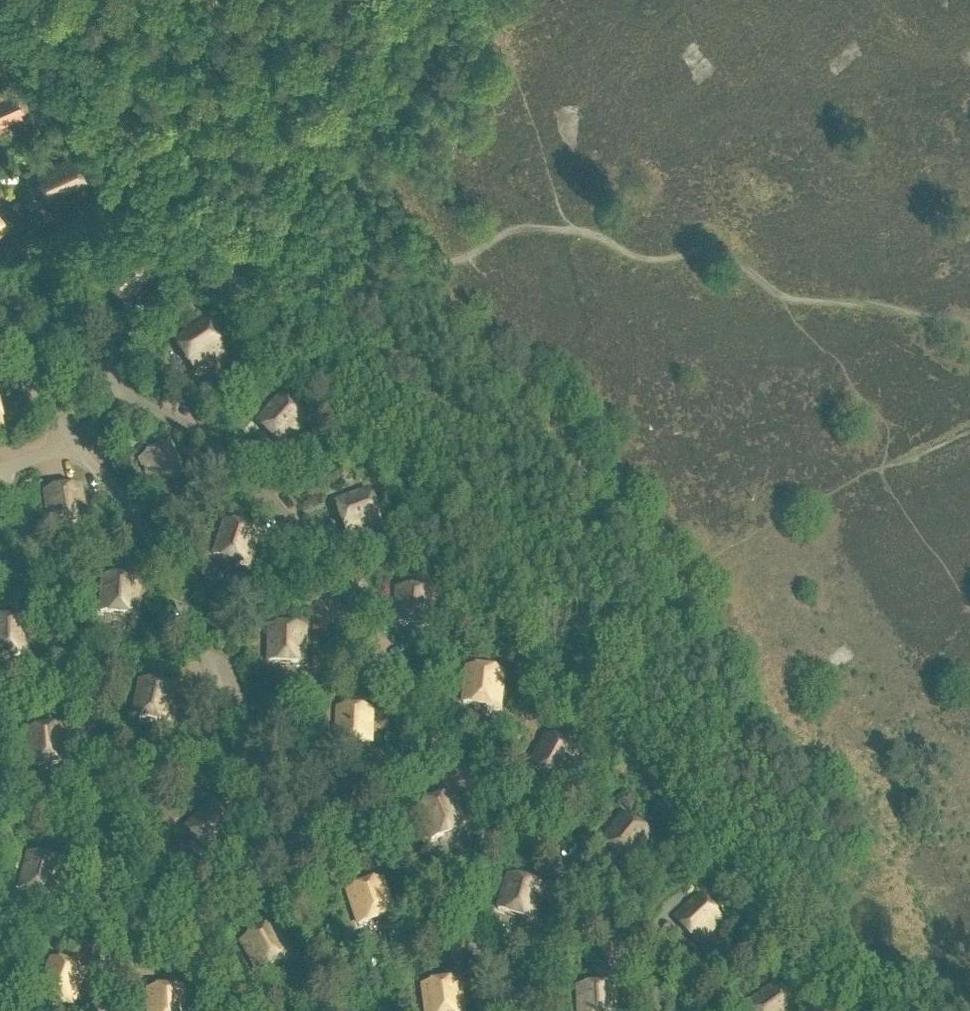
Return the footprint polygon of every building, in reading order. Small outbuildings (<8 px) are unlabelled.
[(9,120),(8,120),(21,114),(19,109),(23,108),(13,85),(0,90),(0,124),(9,120)] [(39,170),(49,194),(86,178),(75,154),(39,170)] [(6,224),(7,225),(8,224),(0,214),(0,229),(6,224)] [(103,265),(125,293),(153,271),(131,243),(103,265)] [(224,356),(205,326),(175,345),(194,375),(224,356)] [(264,430),(288,451),(313,423),(290,402),(264,430)] [(155,492),(185,476),(169,446),(140,462),(155,492)] [(85,525),(80,490),(45,495),(50,530),(85,525)] [(340,513),(349,539),(387,525),(378,500),(340,513)] [(259,536),(225,524),(214,558),(247,570),(259,536)] [(103,580),(100,616),(136,619),(139,583),(103,580)] [(397,592),(395,627),(430,630),(433,594),(397,592)] [(26,658),(26,623),(0,623),(0,659),(26,658)] [(268,665),(304,666),(305,631),(269,630),(268,665)] [(463,706),(498,710),(503,675),(467,671),(463,706)] [(133,718),(168,726),(175,691),(141,684),(133,718)] [(337,744),(370,745),(371,712),(338,711),(337,744)] [(65,766),(64,756),(63,731),(27,734),(29,756),(30,769),(65,766)] [(546,739),(530,770),(561,787),(578,755),(546,739)] [(464,830),(451,797),(418,810),(431,843),(464,830)] [(186,831),(209,858),(236,834),(212,808),(186,831)] [(601,845),(629,867),(651,839),(623,817),(601,845)] [(20,891),(54,900),(64,865),(29,856),(20,891)] [(498,912),(532,923),(542,889),(509,878),(498,912)] [(348,895),(359,928),(393,917),(381,883),(348,895)] [(675,922),(698,946),(722,923),(699,899),(675,922)] [(242,945),(259,976),(290,959),(273,928),(242,945)] [(39,995),(72,1008),(85,975),(52,962),(39,995)] [(426,1010),(462,1010),(458,984),(423,989),(426,1010)] [(775,987),(746,1008),(749,1010),(793,1010),(775,987)] [(578,1010),(614,1010),(613,988),(578,989),(578,1010)] [(184,992),(149,993),(149,1010),(185,1010),(184,992)]
